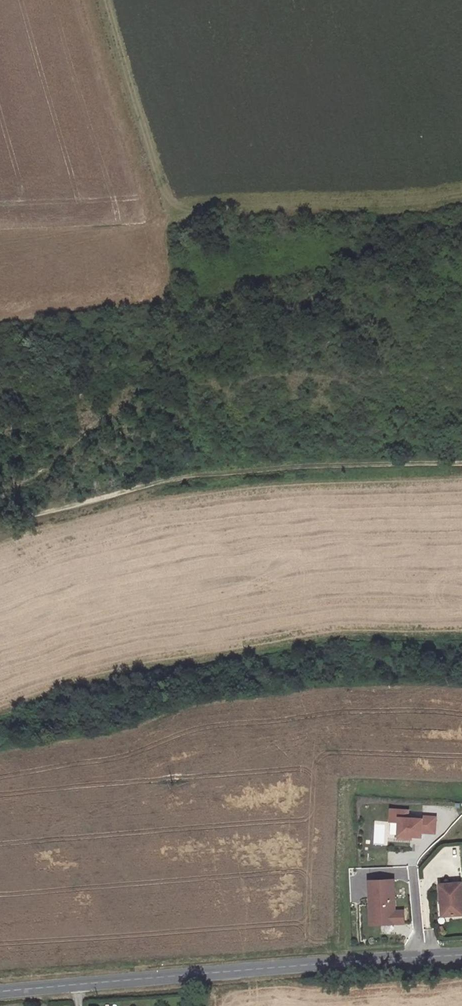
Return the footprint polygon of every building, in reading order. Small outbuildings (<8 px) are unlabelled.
[(409,811),(392,809),(391,822),(400,822),(399,838),(423,839),(423,833),(435,834),(437,817),(426,817),(426,820),(409,819),(409,811)] [(392,876),(367,876),(369,920),(393,920),(393,907),(392,876)] [(459,882),(440,884),(443,916),(461,914),(461,907),(459,882)] [(402,907),(393,907),(393,920),(402,919),(402,907)]
